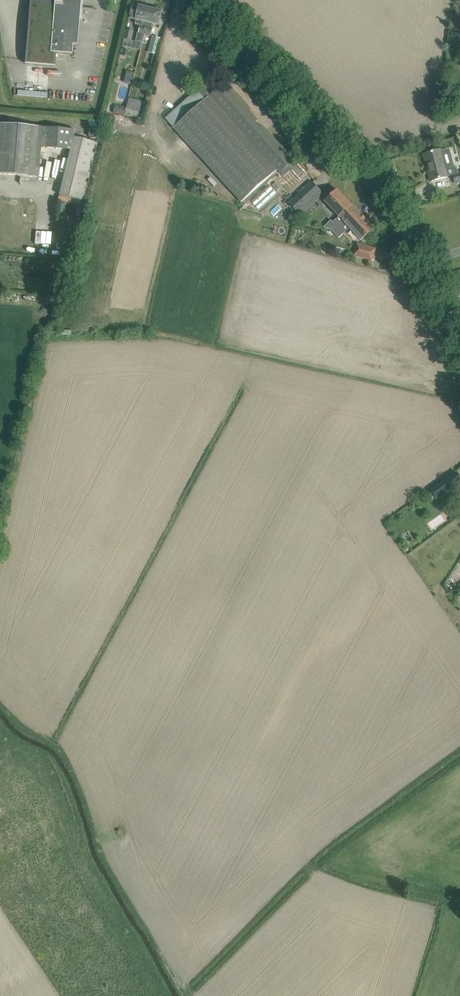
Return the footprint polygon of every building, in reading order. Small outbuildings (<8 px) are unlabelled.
[(27,62),(52,65),(53,53),(71,55),(72,45),(76,45),(78,25),(80,0),(54,0),(54,2),(53,8),(31,6),(27,62)] [(145,35),(151,9),(139,6),(133,5),(130,18),(136,20),(135,24),(140,25),(136,41),(143,43),(145,35)] [(162,11),(151,9),(145,35),(151,36),(153,28),(152,28),(153,24),(159,25),(162,11)] [(126,30),(124,39),(130,41),(131,41),(134,31),(126,30)] [(148,52),(156,54),(160,38),(153,36),(148,52)] [(280,173),(287,167),(294,160),(262,125),(260,127),(256,122),(257,120),(223,83),(210,95),(202,86),(194,92),(188,98),(165,119),(241,203),(264,182),(277,170),(280,173)] [(125,110),(123,118),(124,118),(124,116),(139,120),(143,101),(129,97),(125,110)] [(38,177),(41,147),(70,150),(73,137),(75,130),(42,127),(0,123),(0,174),(38,177)] [(70,150),(59,196),(83,201),(97,143),(73,137),(70,150)] [(434,152),(424,155),(431,181),(454,175),(453,174),(457,173),(456,167),(454,168),(449,150),(441,152),(440,151),(434,152)] [(313,181),(289,203),(301,216),(324,193),(313,181)] [(330,197),(325,201),(342,220),(336,226),(338,228),(344,223),(358,210),(352,204),(351,205),(337,190),(330,197)] [(358,210),(344,223),(361,240),(361,241),(361,240),(367,235),(374,229),(358,210)] [(354,255),(372,260),(375,249),(357,244),(354,255)] [(432,490),(437,498),(459,481),(459,477),(457,473),(432,490)]
